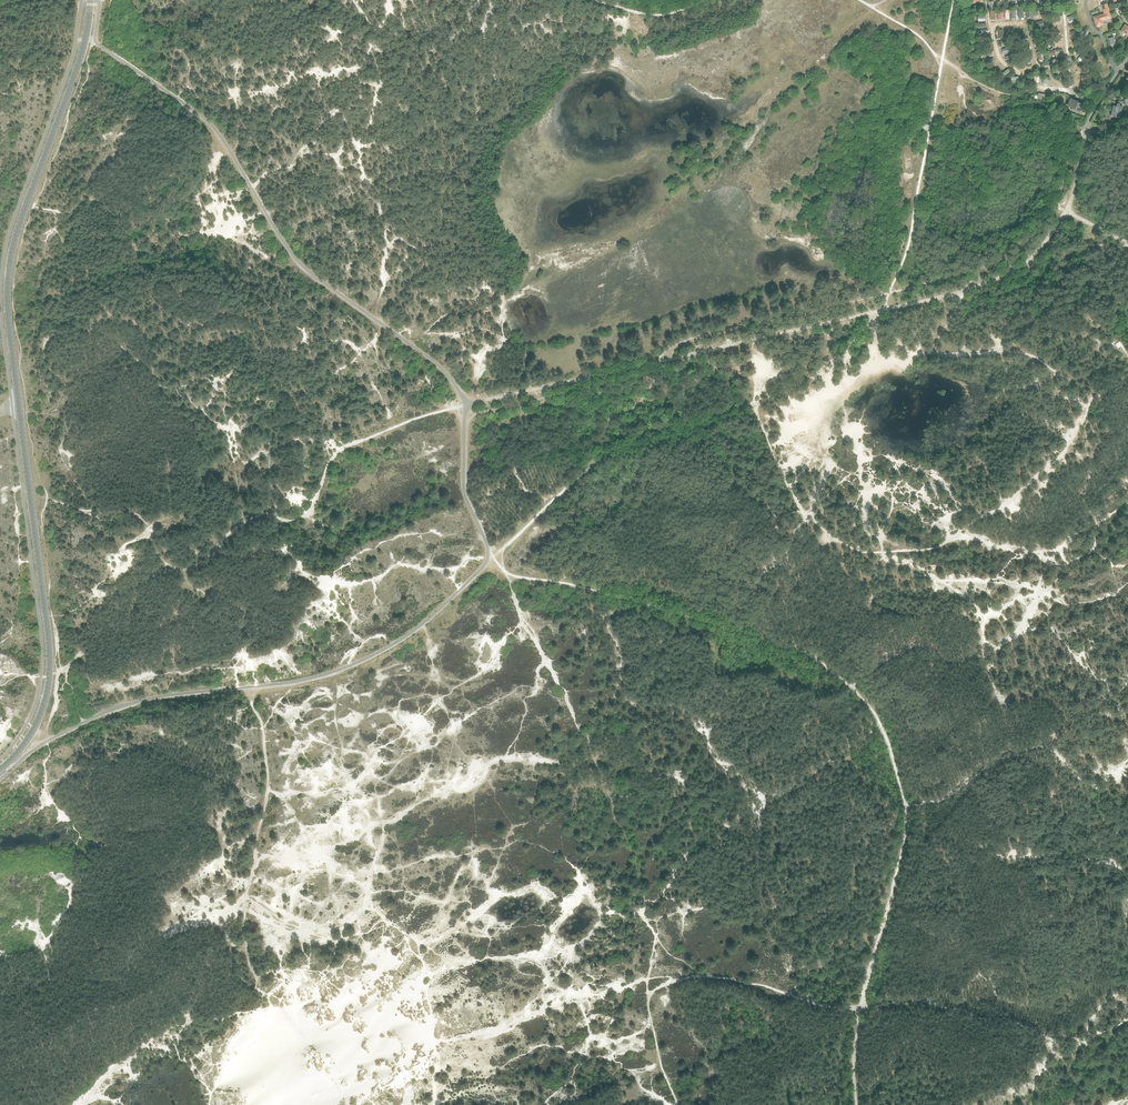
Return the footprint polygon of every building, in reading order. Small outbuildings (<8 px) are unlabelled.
[(1117,4),(1114,5),(1115,9),(1118,8),(1119,11),(1120,11),(1120,12),(1122,11),(1123,10),(1124,10),(1122,3),(1117,4)] [(1094,17),(1096,26),(1102,24),(1102,20),(1111,18),(1107,4),(1102,5),(1104,14),(1094,17)] [(1073,49),(1076,54),(1084,48),(1081,44),(1073,49)] [(1088,50),(1078,59),(1081,63),(1091,55),(1088,50)] [(1005,56),(1006,62),(1014,60),(1012,54),(1005,56)] [(1087,63),(1078,67),(1080,72),(1089,68),(1087,63)] [(1001,74),(1003,77),(1010,72),(1008,69),(1001,74)] [(1075,111),(1079,113),(1083,105),(1077,102),(1071,99),(1068,106),(1076,109),(1075,111)] [(1110,116),(1115,117),(1116,116),(1120,117),(1122,107),(1123,104),(1125,104),(1127,104),(1127,99),(1124,99),(1124,101),(1121,101),(1120,105),(1119,104),(1118,104),(1117,104),(1116,107),(1113,106),(1110,116)]
